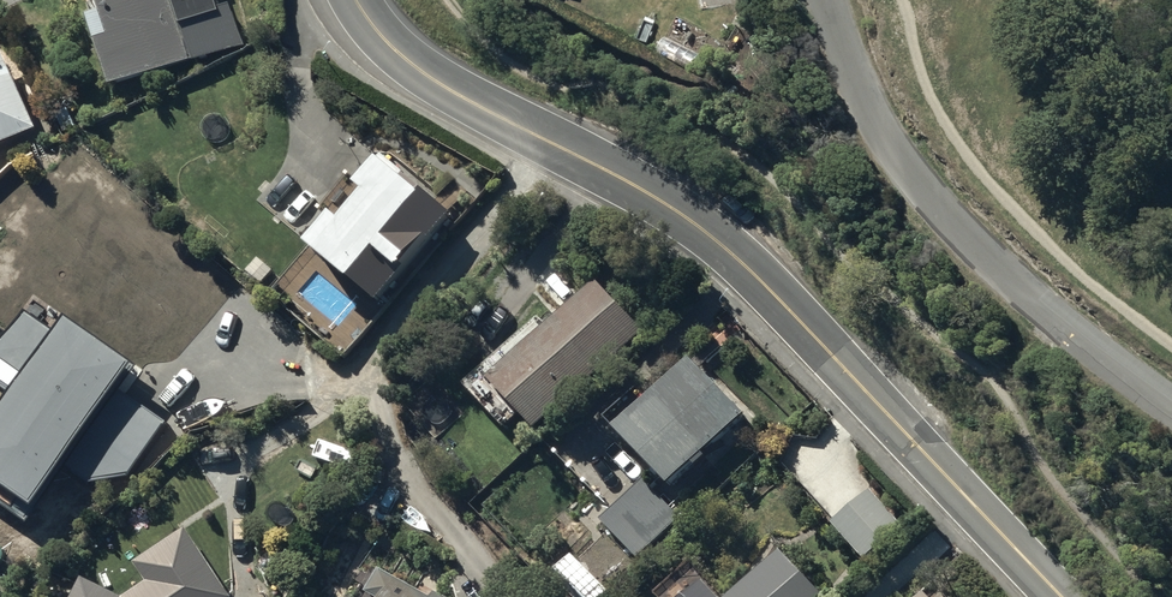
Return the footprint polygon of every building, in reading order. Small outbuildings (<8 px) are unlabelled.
[(100,7),(92,10),(96,22),(90,24),(115,96),(246,49),(233,12),(223,16),(218,0),(98,0),(100,7)] [(39,135),(4,55),(0,57),(0,153),(39,135)] [(383,314),(456,223),(413,189),(407,195),(384,177),(364,201),(372,207),(349,236),(339,228),(314,259),(383,314)] [(539,440),(645,333),(596,284),(561,320),(556,315),(490,381),(495,386),(490,391),(539,440)] [(749,423),(695,368),(653,409),(641,396),(609,428),(621,440),(618,442),(674,498),(749,423)] [(112,486),(149,447),(131,430),(118,444),(104,431),(69,467),(84,482),(95,469),(112,486)] [(681,519),(646,484),(600,526),(637,563),(681,519)] [(902,530),(870,494),(833,527),(866,563),(902,530)] [(187,534),(136,567),(150,588),(136,596),(229,596),(187,534)] [(782,556),(741,596),(822,596),(782,556)] [(575,559),(558,576),(579,596),(612,596),(575,559)] [(382,574),(368,596),(425,596),(382,574)] [(84,583),(77,596),(113,596),(84,583)]
